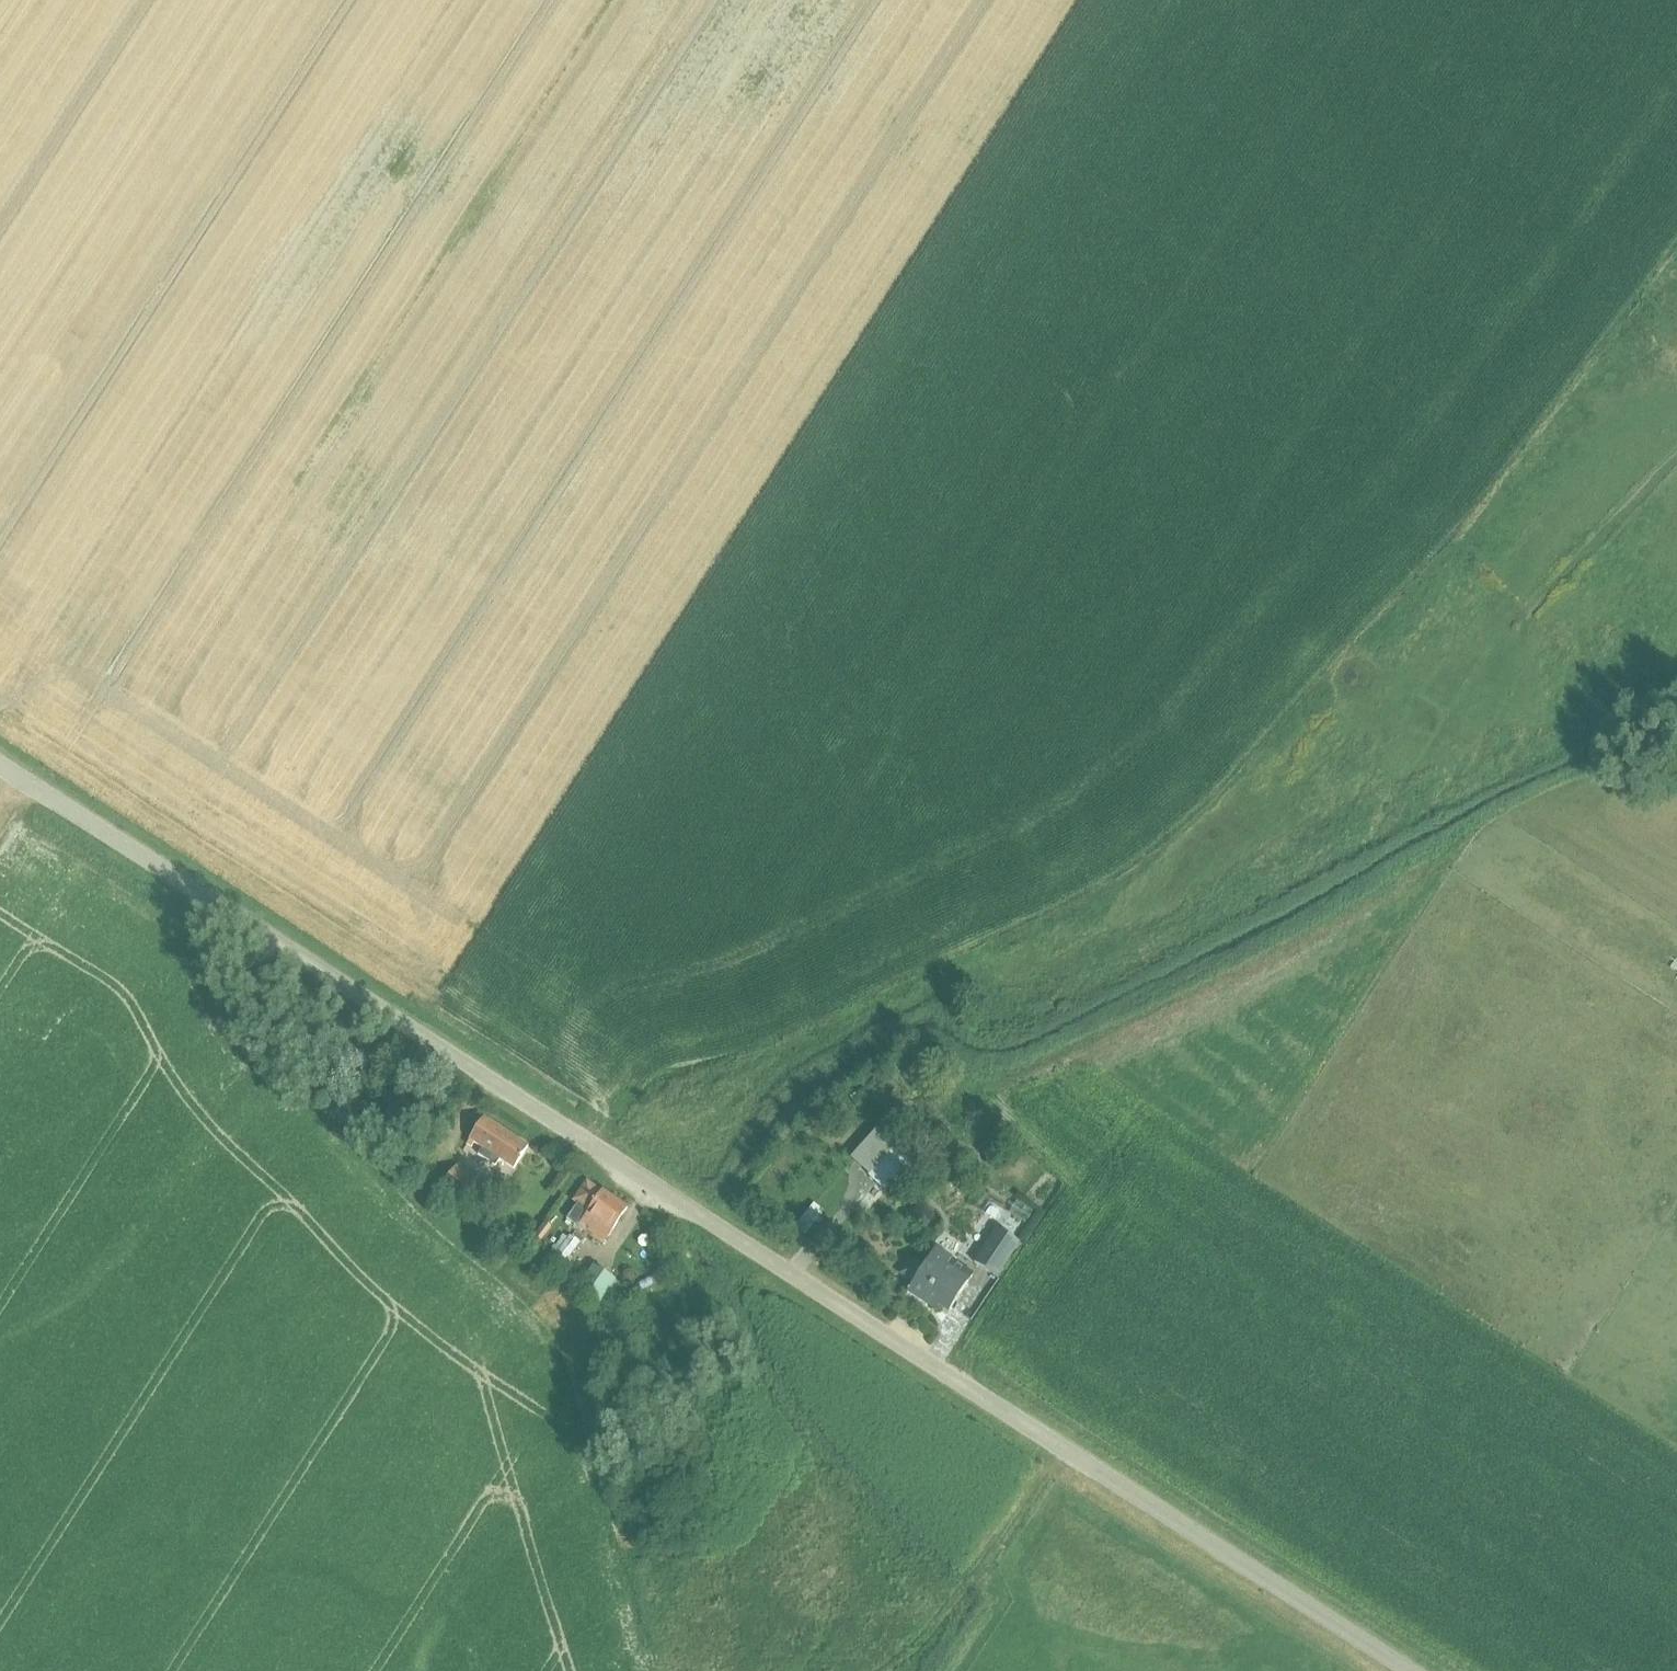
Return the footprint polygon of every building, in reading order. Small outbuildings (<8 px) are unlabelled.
[(515,1168),(529,1146),(485,1117),(468,1144),(473,1147),(475,1143),(484,1148),(480,1155),(496,1165),(501,1159),(515,1168)] [(898,1143),(868,1176),(885,1191),(915,1159),(898,1143)] [(787,1145),(780,1152),(785,1157),(792,1150),(787,1145)] [(461,1201),(476,1181),(457,1165),(441,1185),(461,1201)] [(578,1198),(580,1204),(569,1221),(580,1228),(606,1245),(627,1207),(602,1191),(600,1192),(589,1184),(584,1186),(578,1198)] [(804,1201),(785,1225),(799,1236),(818,1213),(804,1201)] [(545,1222),(529,1242),(536,1247),(552,1227),(545,1222)] [(998,1227),(975,1263),(999,1279),(1022,1243),(998,1227)] [(569,1236),(547,1267),(557,1274),(579,1243),(569,1236)] [(967,1283),(973,1274),(951,1259),(935,1249),(923,1267),(916,1263),(911,1262),(906,1264),(904,1268),(904,1274),(907,1278),(913,1282),(908,1291),(924,1301),(928,1296),(950,1310),(967,1283)] [(593,1264),(578,1287),(601,1302),(616,1280),(593,1264)] [(628,1279),(631,1277),(632,1274),(630,1271),(627,1270),(624,1272),(623,1275),(625,1278),(628,1279)]
